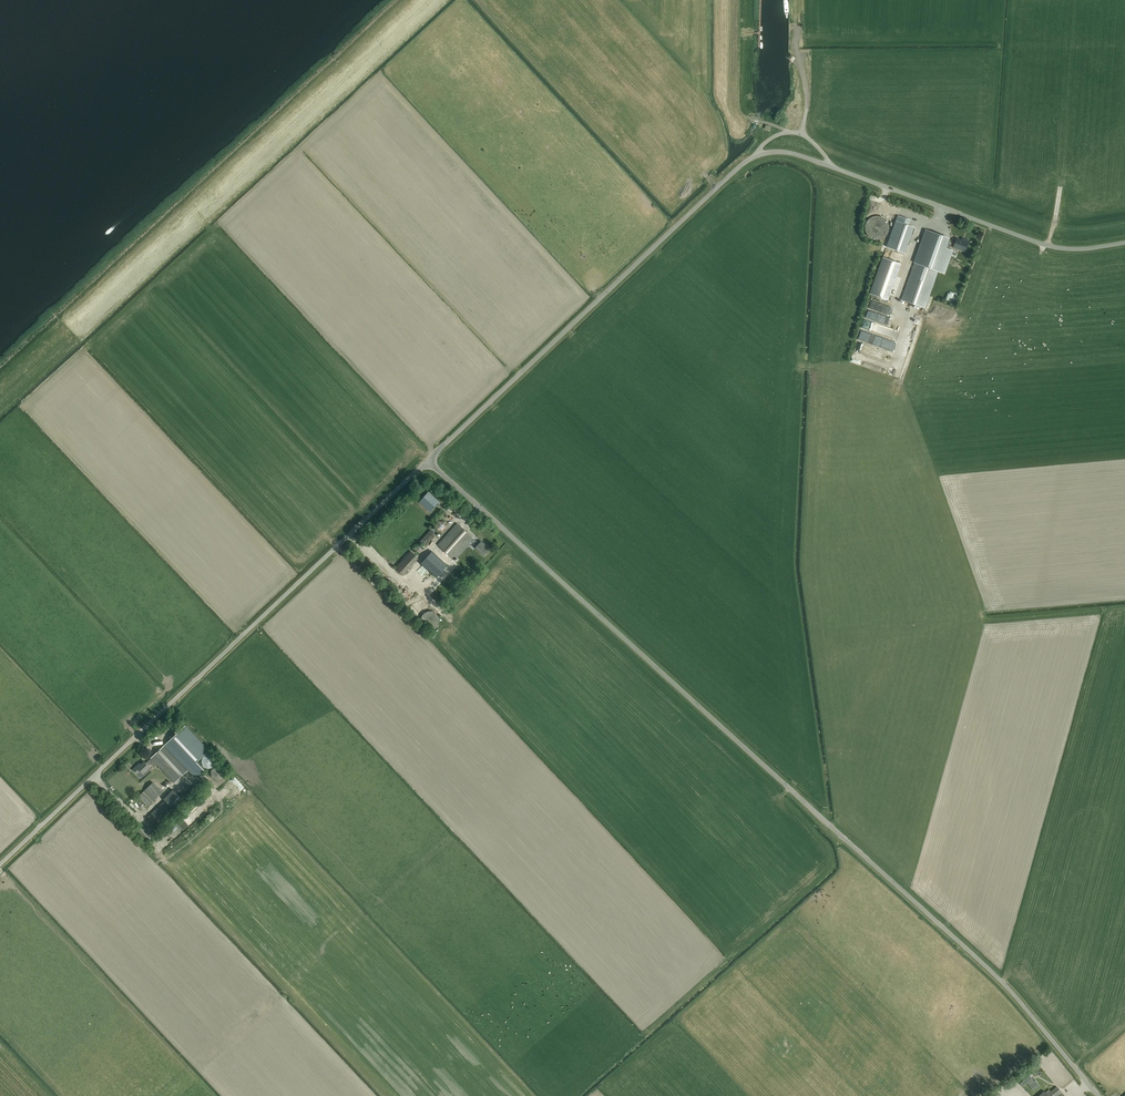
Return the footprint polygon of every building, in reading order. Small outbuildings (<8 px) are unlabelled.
[(879,215),(877,214),(874,215),(872,215),(870,216),(868,218),(867,219),(866,221),(865,223),(864,225),(864,227),(864,229),(865,231),(866,233),(867,235),(869,236),(870,237),(872,238),(874,239),(876,239),(878,239),(880,238),(882,237),(884,236),(886,235),(887,233),(888,231),(888,229),(888,227),(888,225),(888,223),(887,221),(886,219),(885,218),(883,216),(881,215),(879,215)] [(895,223),(886,249),(903,256),(913,230),(909,228),(911,223),(901,220),(899,225),(895,223)] [(917,257),(945,268),(951,250),(949,249),(951,244),(954,245),(953,247),(965,252),(969,240),(965,239),(964,241),(956,238),(955,241),(948,239),(948,238),(926,230),(917,257)] [(901,263),(883,257),(870,294),(888,300),(901,263)] [(912,289),(912,290),(910,290),(910,289),(905,289),(905,298),(916,299),(916,289),(912,289)] [(870,306),(868,315),(889,321),(891,313),(892,313),(895,305),(874,298),(871,307),(870,306)] [(913,316),(908,329),(915,332),(920,319),(913,316)] [(863,330),(861,337),(897,347),(901,332),(876,325),(877,321),(866,318),(863,326),(878,331),(877,334),(863,330)] [(869,344),(867,343),(865,349),(875,353),(878,346),(874,345),(873,347),(869,345),(869,344)] [(856,350),(853,358),(864,362),(866,358),(868,359),(869,355),(856,350)] [(430,510),(438,502),(428,493),(421,502),(430,510)] [(473,538),(474,538),(457,523),(438,545),(454,560),(471,541),(477,546),(475,547),(484,555),(490,548),(481,541),(479,543),(473,538)] [(431,529),(420,541),(426,546),(436,534),(431,529)] [(411,551),(395,567),(403,575),(419,558),(411,551)] [(421,564),(437,578),(448,565),(432,551),(421,564)] [(151,758),(146,763),(145,761),(141,764),(140,763),(133,769),(137,774),(140,771),(143,773),(150,767),(148,765),(151,763),(157,769),(149,777),(161,789),(165,785),(171,779),(174,783),(188,770),(197,761),(209,750),(185,725),(151,758)] [(210,754),(209,754),(207,754),(206,755),(205,755),(204,756),(203,757),(202,758),(202,759),(202,760),(202,762),(202,763),(202,764),(203,765),(204,766),(205,767),(206,767),(208,768),(209,768),(210,768),(211,767),(212,767),(213,766),(214,765),(214,764),(215,763),(215,762),(215,761),(215,760),(215,759),(214,758),(214,757),(213,756),(212,755),(211,755),(210,754)] [(212,769),(211,770),(211,772),(211,773),(211,775),(212,776),(213,777),(214,778),(216,779),(217,779),(219,779),(221,779),(223,778),(224,776),(224,775),(225,774),(225,772),(225,771),(224,770),(223,768),(222,767),(221,766),(220,766),(218,766),(216,766),(214,766),(213,768),(212,769)] [(244,795),(240,790),(245,786),(236,776),(222,787),(234,803),(244,795)] [(153,782),(138,796),(147,806),(162,792),(153,782)] [(156,827),(174,810),(176,812),(186,802),(173,789),(163,798),(165,800),(147,817),(156,827)] [(211,793),(170,829),(176,835),(217,799),(211,793)] [(1029,1075),(1021,1082),(1023,1086),(1027,1082),(1033,1090),(1039,1085),(1035,1080),(1034,1080),(1029,1075)] [(1061,1093),(1061,1094),(1059,1095),(1065,1095),(1057,1086),(1047,1094),(1045,1091),(1038,1095),(1057,1095),(1061,1093)]
